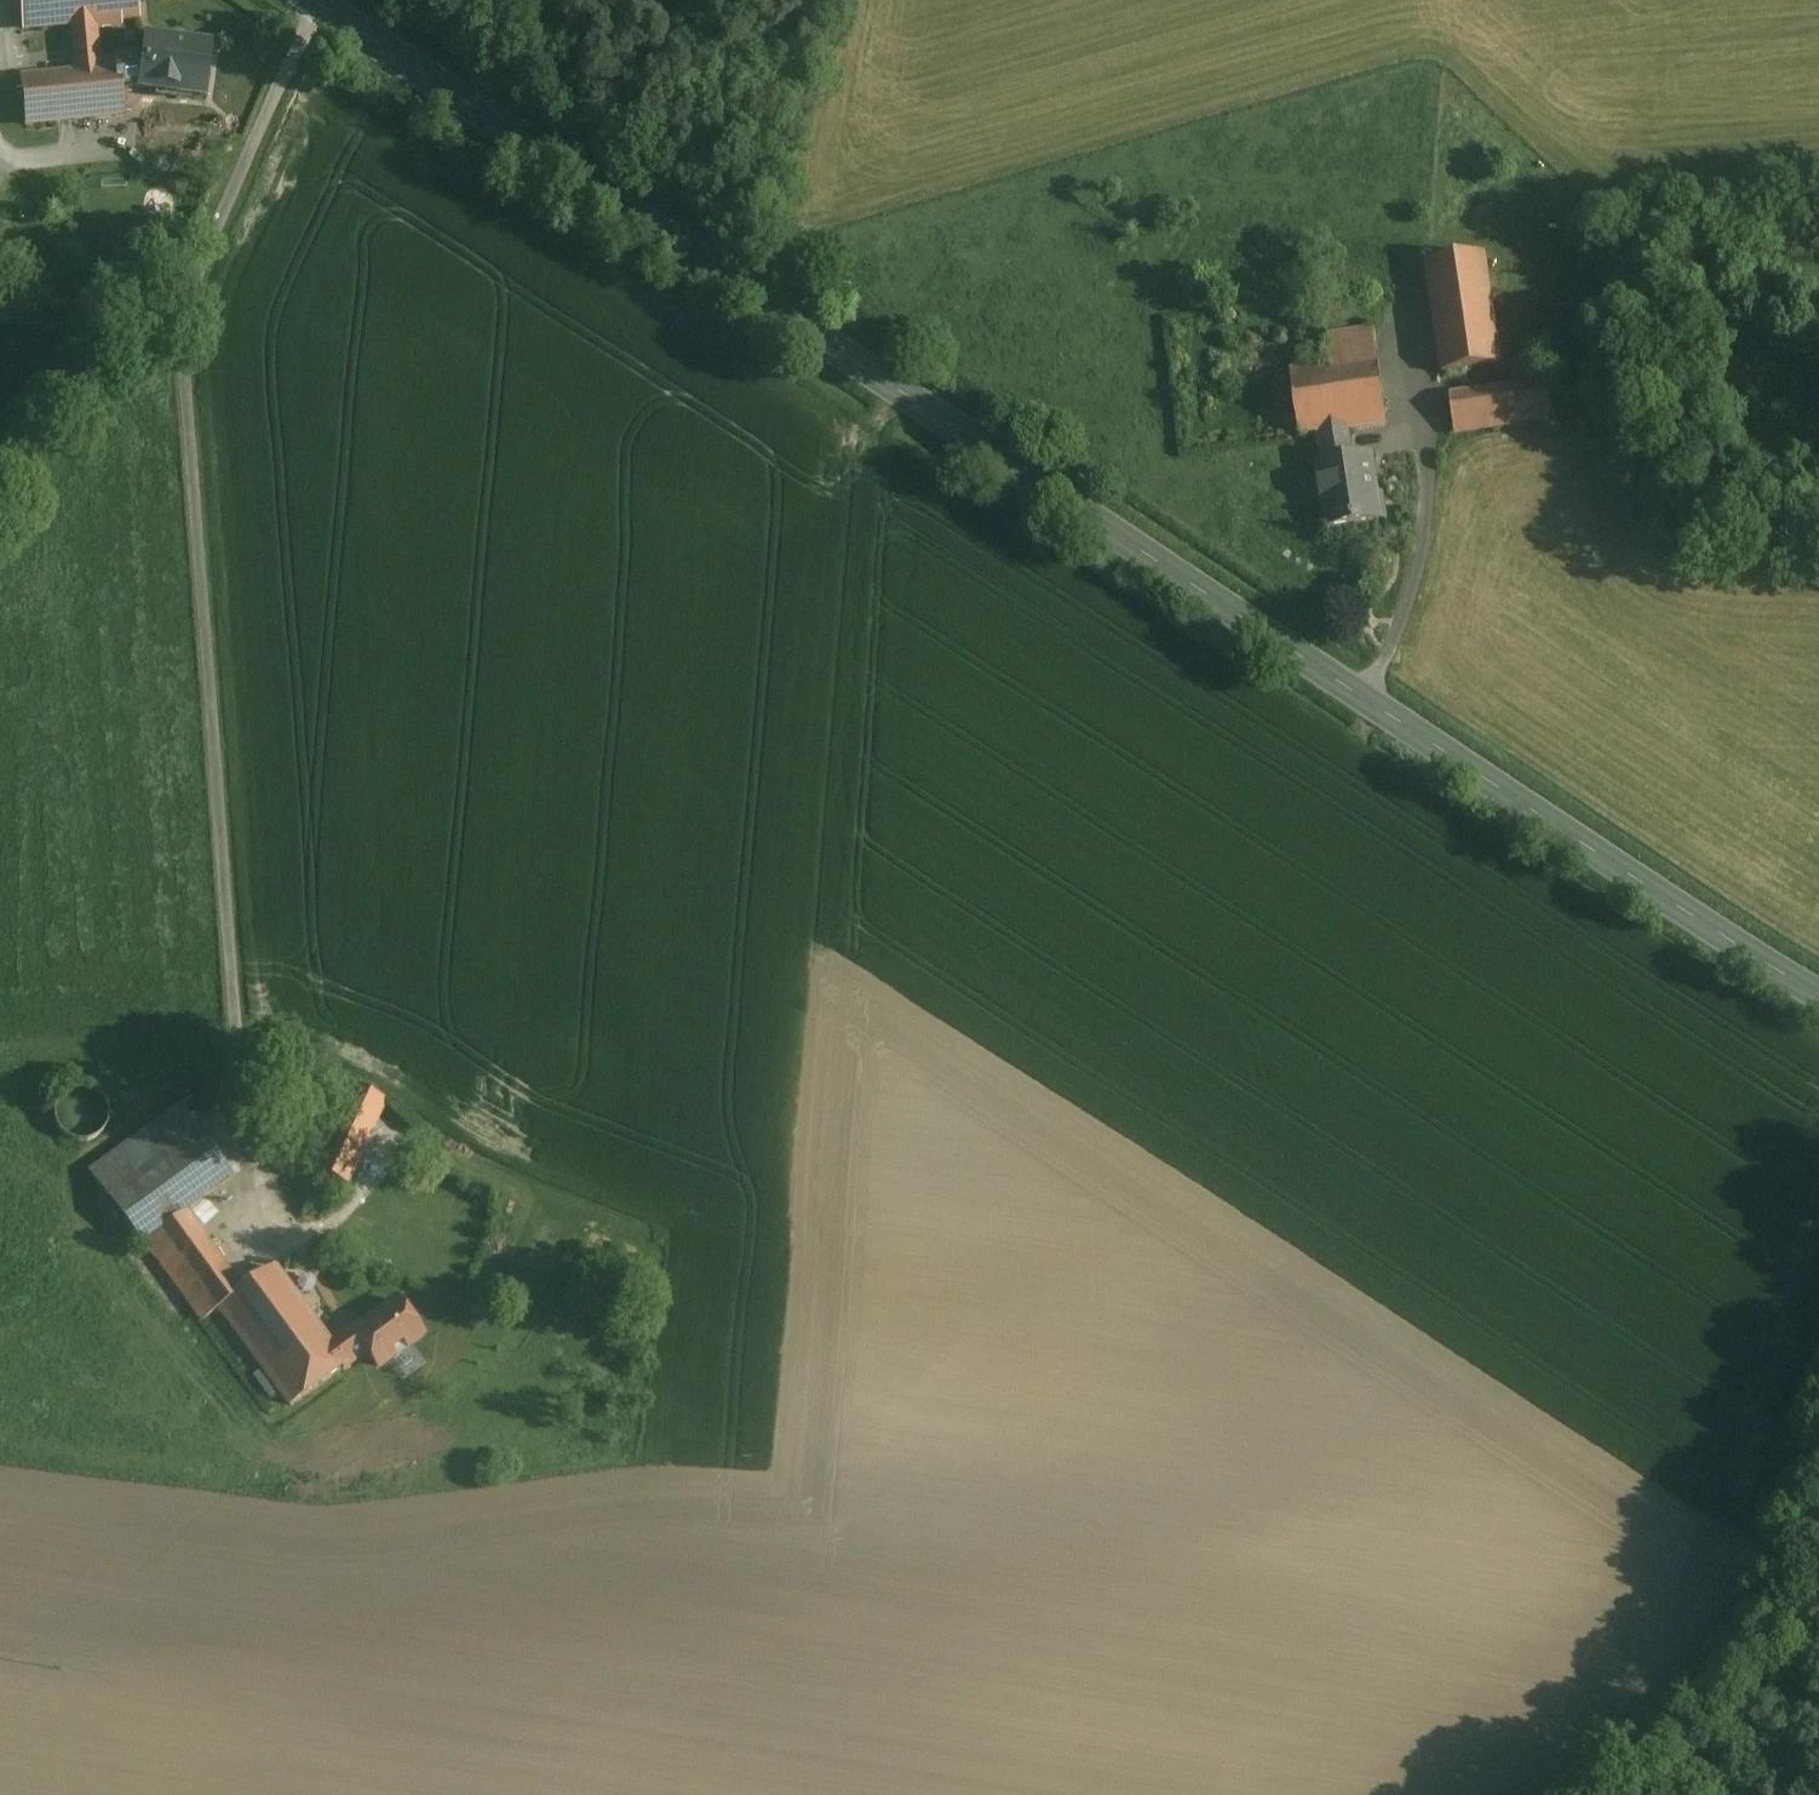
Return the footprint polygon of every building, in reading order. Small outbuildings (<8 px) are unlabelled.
[(20,80),(24,127),(121,118),(118,91),(140,88),(144,59),(99,63),(96,31),(120,28),(120,21),(138,19),(136,0),(19,0),(22,31),(70,26),(75,74),(20,80)] [(208,50),(146,43),(144,59),(140,88),(140,89),(202,97),(208,50)] [(1483,257),(1426,265),(1442,376),(1499,368),(1483,257)] [(1372,334),(1327,341),(1331,372),(1377,365),(1372,334)] [(1809,354),(1811,371),(1818,370),(1818,353),(1809,354)] [(1331,372),(1290,378),(1299,438),(1319,435),(1346,431),(1385,425),(1377,365),(1331,372)] [(1546,385),(1448,400),(1454,436),(1551,421),(1546,385)] [(1350,462),(1346,431),(1319,435),(1323,466),(1317,467),(1326,530),(1377,523),(1373,499),(1375,499),(1369,459),(1350,462)] [(353,1088),(313,1173),(345,1187),(384,1102),(353,1088)] [(179,1108),(87,1175),(105,1200),(197,1133),(179,1108)] [(197,1133),(105,1200),(138,1246),(142,1243),(182,1214),(230,1179),(197,1133)] [(182,1214),(142,1243),(163,1272),(203,1242),(182,1214)] [(203,1242),(163,1272),(202,1325),(219,1313),(218,1310),(240,1294),(240,1293),(203,1242)] [(327,1346),(272,1270),(240,1293),(240,1294),(218,1310),(219,1313),(264,1374),(277,1393),(288,1408),(342,1371),(340,1370),(343,1368),(327,1346)] [(420,1338),(394,1303),(353,1333),(350,1329),(327,1346),(343,1368),(366,1354),(377,1370),(420,1338)] [(277,1393),(264,1374),(253,1381),(267,1400),(277,1393)]
